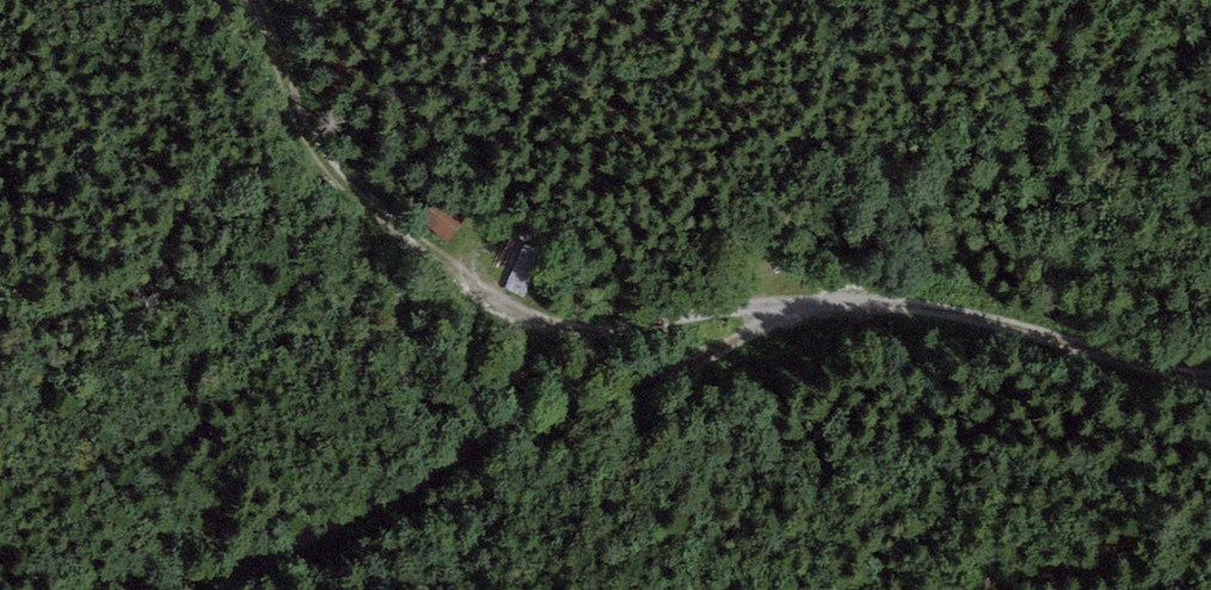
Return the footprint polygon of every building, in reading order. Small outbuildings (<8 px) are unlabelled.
[(443,203),(424,228),(447,244),(465,220),(443,203)] [(507,254),(491,286),(517,298),(532,266),(507,254)]
